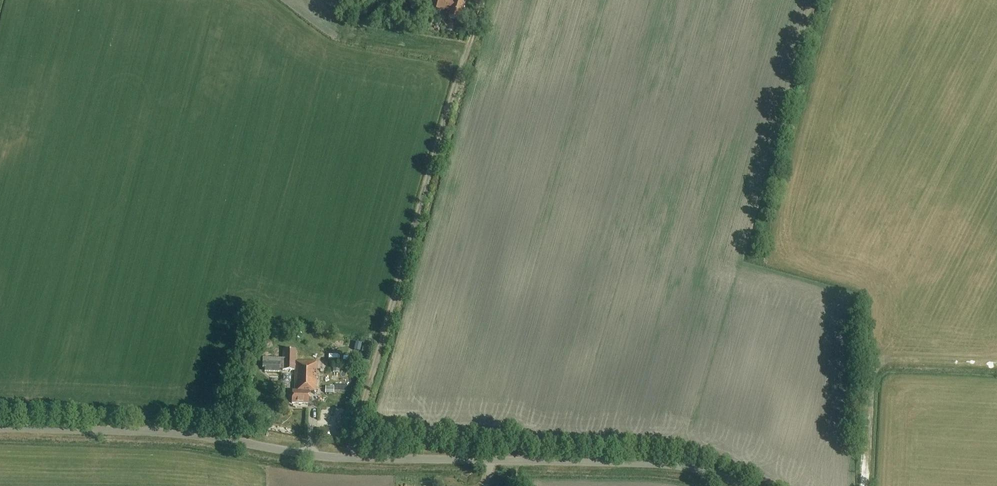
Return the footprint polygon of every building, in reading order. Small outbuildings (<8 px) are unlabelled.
[(465,0),(456,0),(456,1),(450,0),(438,0),(436,9),(444,11),(444,9),(450,11),(448,17),(458,21),(460,15),(461,15),(465,0)] [(282,370),(296,370),(295,391),(292,391),(292,404),(308,404),(308,392),(316,392),(316,362),(295,361),(295,350),(283,350),(283,360),(262,360),(262,370),(265,370),(264,372),(279,372),(279,368),(282,368),(282,370)]
